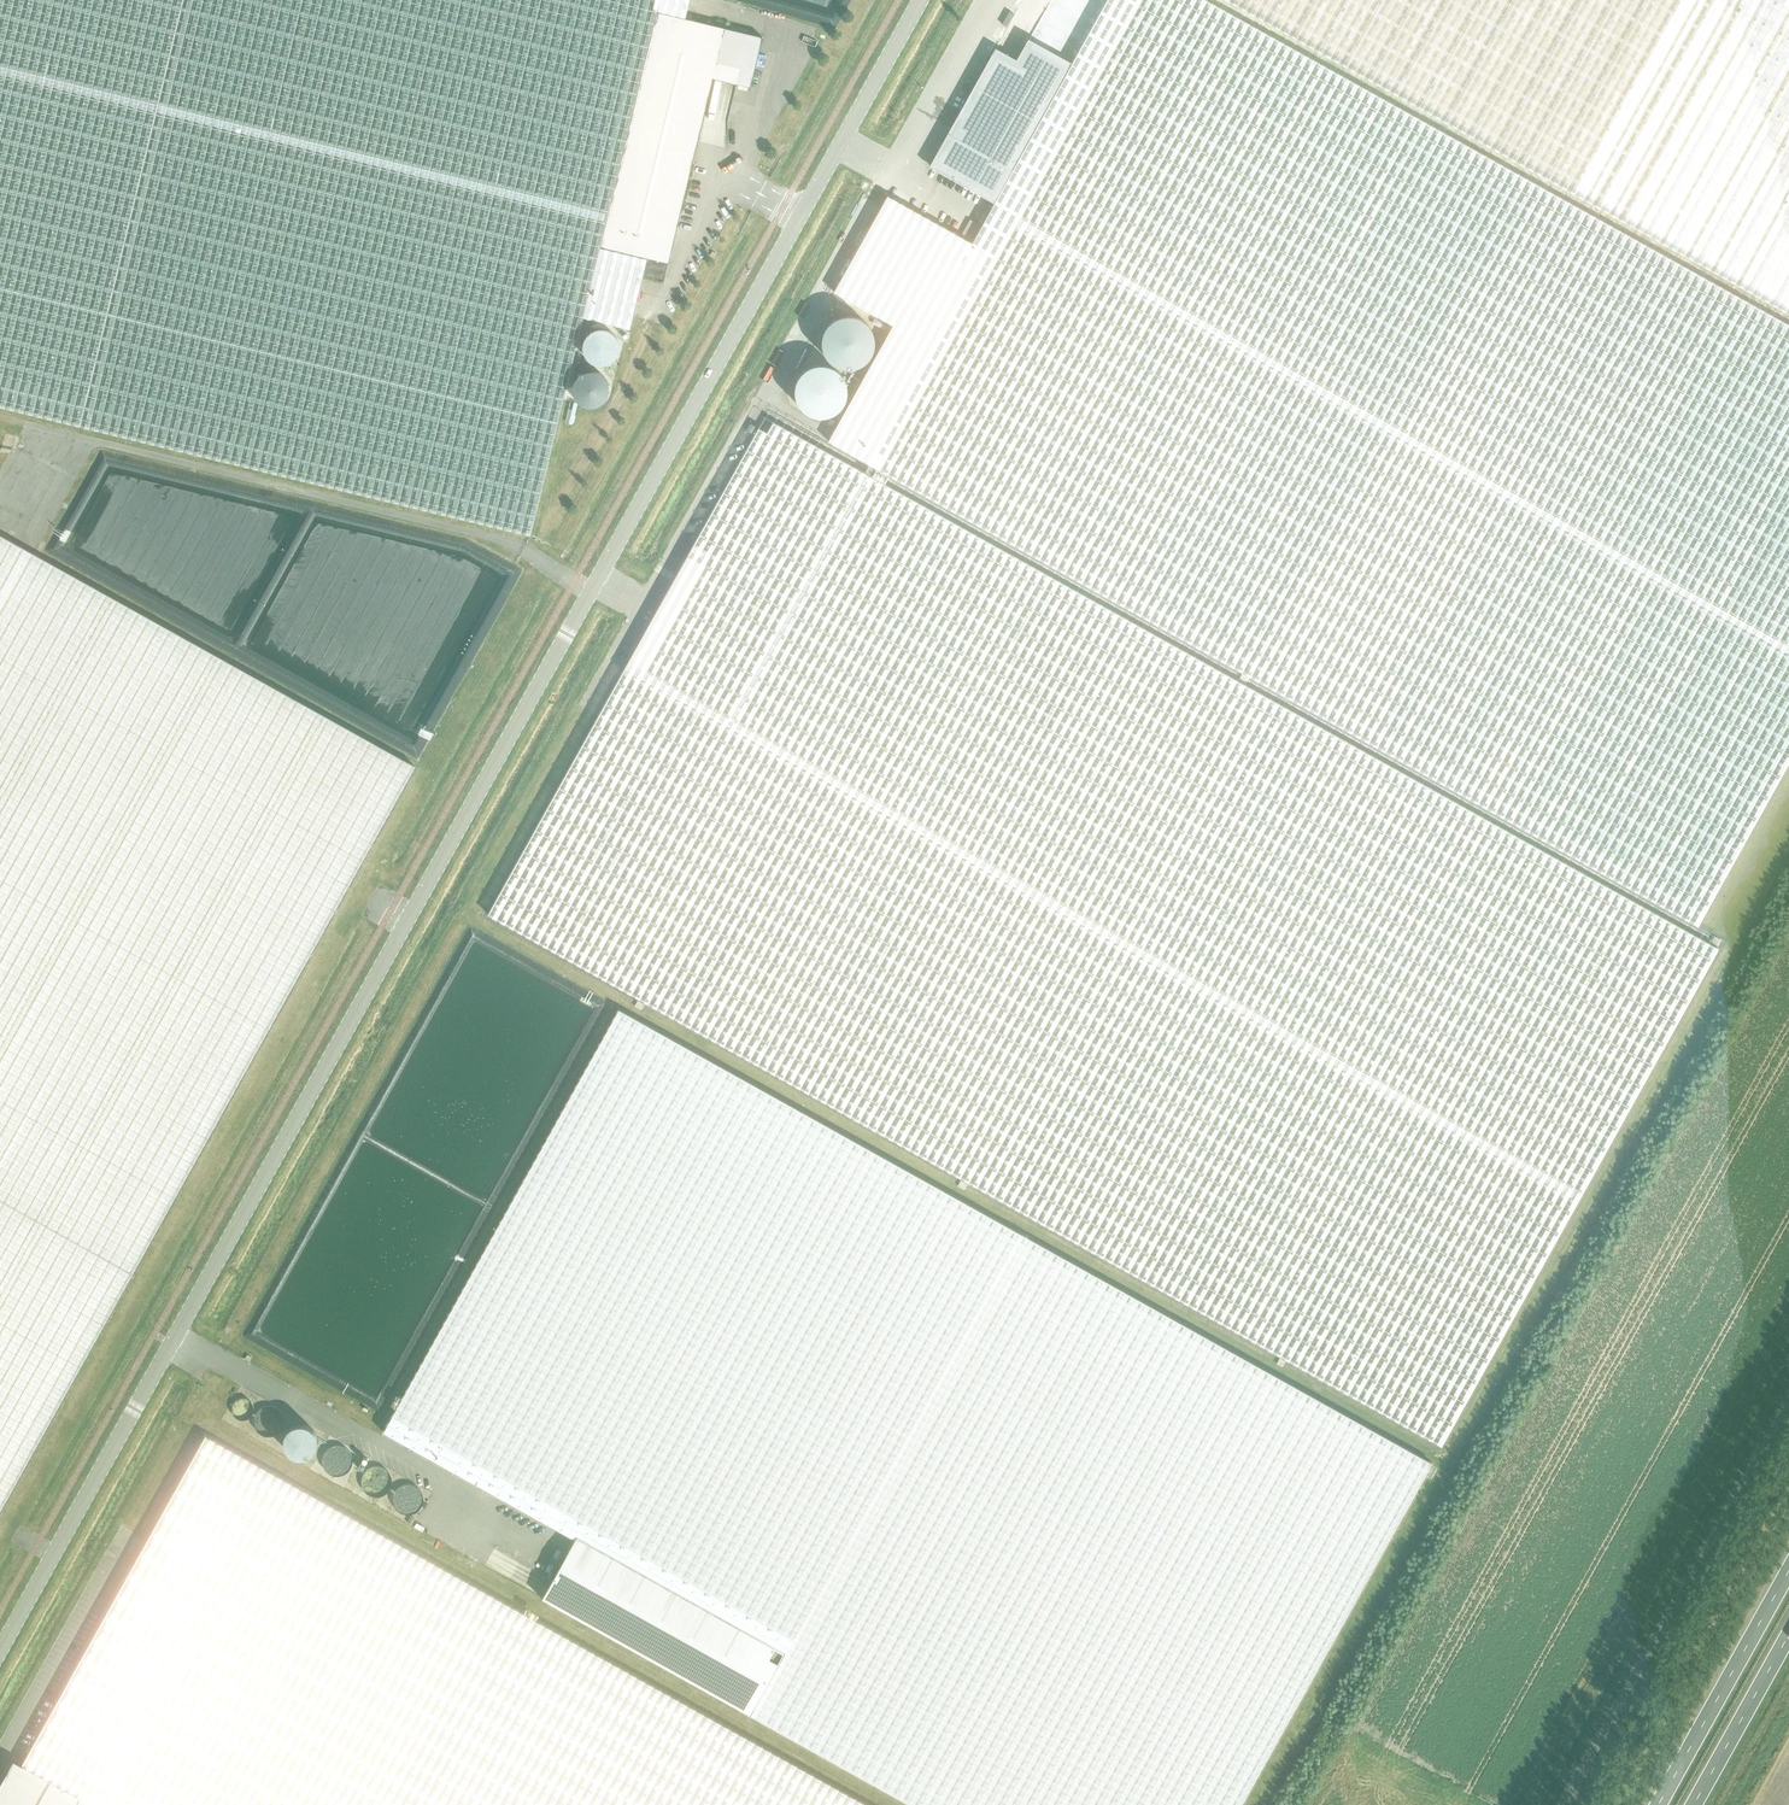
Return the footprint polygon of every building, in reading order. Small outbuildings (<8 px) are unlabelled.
[(81,425),(531,534),(584,317),(630,328),(634,315),(647,257),(669,262),(713,78),(751,88),(763,38),(749,34),(734,30),(726,28),(686,19),(690,0),(0,0),(0,406),(81,425)] [(829,441),(870,464),(880,469),(1697,925),(1788,760),(1788,325),(1205,0),(1051,0),(1049,3),(1035,28),(1029,40),(1017,61),(996,49),(931,166),(995,202),(972,243),(947,229),(930,219),(888,196),(865,237),(834,292),(838,294),(864,308),(893,325),(829,441)] [(1788,316),(1788,0),(1225,0),(1788,316)] [(823,329),(822,338),(824,349),(830,358),(840,363),(851,364),(861,360),(869,353),(872,344),(873,335),(870,326),(864,318),(855,314),(846,313),(836,315),(828,321),(823,329)] [(585,339),(584,346),(585,353),(590,359),(597,363),(604,364),(612,361),(617,356),(620,350),(620,343),(618,337),(614,331),(608,328),(601,327),(594,329),(589,333),(585,339)] [(793,379),(791,389),(794,399),(800,408),(810,413),(820,414),(830,410),(838,403),(842,394),(843,385),(840,376),(833,369),(825,364),(815,363),(806,365),(798,371),(793,379)] [(613,371),(579,371),(579,403),(613,403),(613,371)] [(758,428),(488,913),(1441,1444),(1717,948),(1245,685),(1028,564),(875,478),(880,469),(870,464),(865,473),(773,422),(767,432),(758,428)] [(415,765),(0,534),(0,1510),(415,765)] [(542,1598),(750,1713),(751,1712),(916,1804),(1240,1804),(1430,1463),(619,1009),(383,1432),(575,1538),(542,1598)] [(287,1436),(286,1442),(287,1449),(291,1454),(297,1458),(304,1458),(311,1456),(316,1451),(318,1446),(318,1440),(316,1434),(313,1429),(307,1426),(301,1426),(295,1427),(290,1431),(287,1436)] [(206,1435),(23,1764),(15,1759),(0,1787),(0,1804),(869,1804),(206,1435)] [(323,1454),(322,1460),(324,1466),(327,1471),(333,1474),(339,1474),(345,1472),(349,1468),(352,1463),(352,1457),(350,1452),(347,1448),(342,1445),(336,1445),(331,1446),(326,1449),(323,1454)] [(364,1474),(363,1480),(364,1486),(368,1491),(373,1494),(379,1495),(385,1493),(390,1488),(392,1483),(392,1478),(391,1473),(387,1468),(382,1466),(377,1465),(371,1466),(367,1470),(364,1474)] [(394,1493),(393,1499),(395,1505),(398,1510),(404,1513),(410,1513),(416,1511),(421,1507),(423,1502),(423,1497),(421,1491),(418,1487),(413,1485),(407,1484),(402,1485),(397,1489),(394,1493)]
